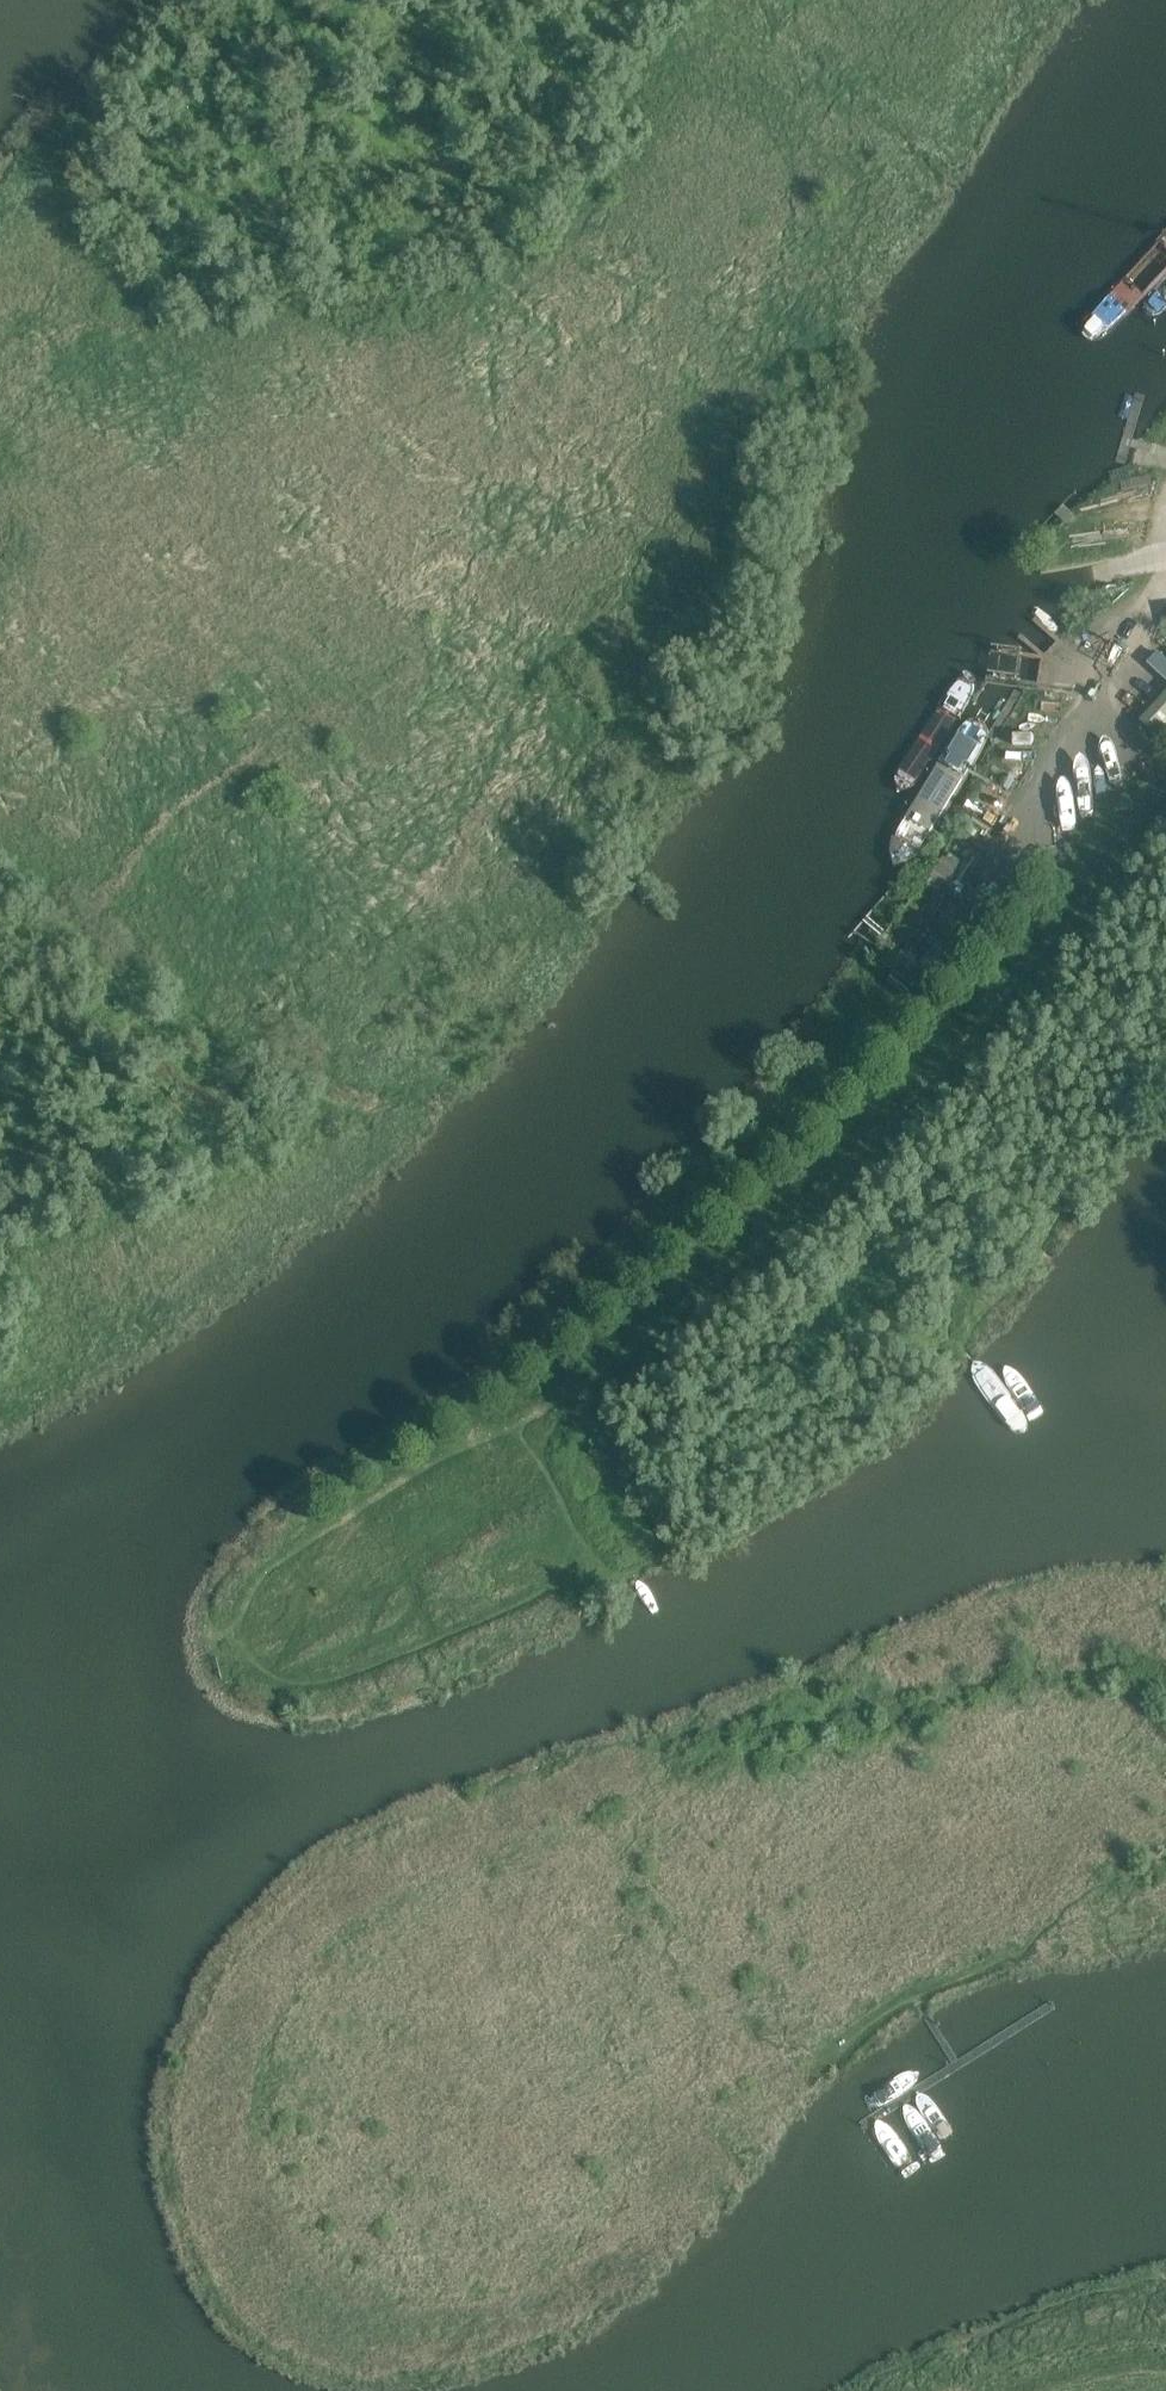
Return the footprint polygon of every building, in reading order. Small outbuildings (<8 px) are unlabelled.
[(1140,722),(1164,743),(1165,740),(1165,692),(1140,722)]
